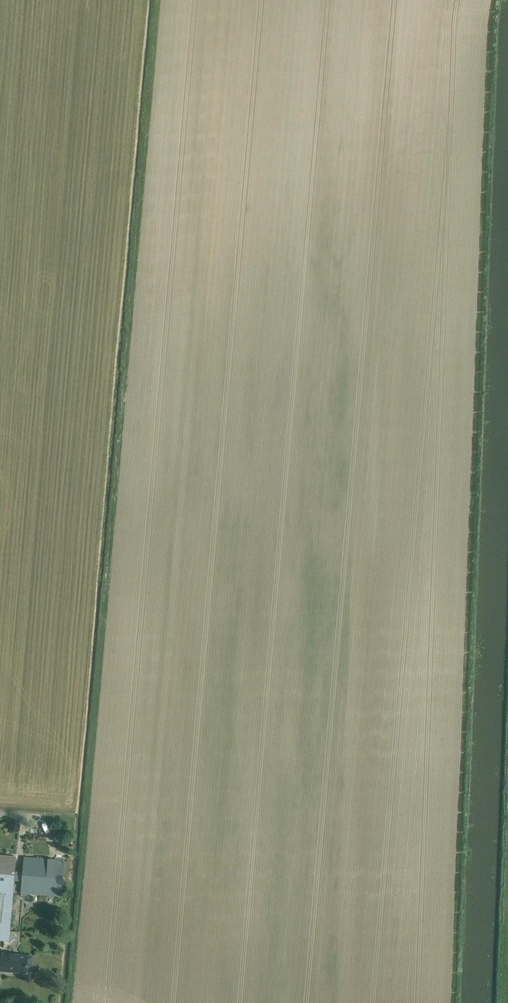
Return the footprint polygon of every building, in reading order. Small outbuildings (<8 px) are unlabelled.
[(9,941),(15,857),(0,856),(0,941),(9,941)] [(21,894),(27,895),(38,896),(62,897),(65,860),(24,857),(21,894)] [(3,953),(2,961),(1,971),(26,973),(26,966),(32,966),(32,956),(3,953)]
